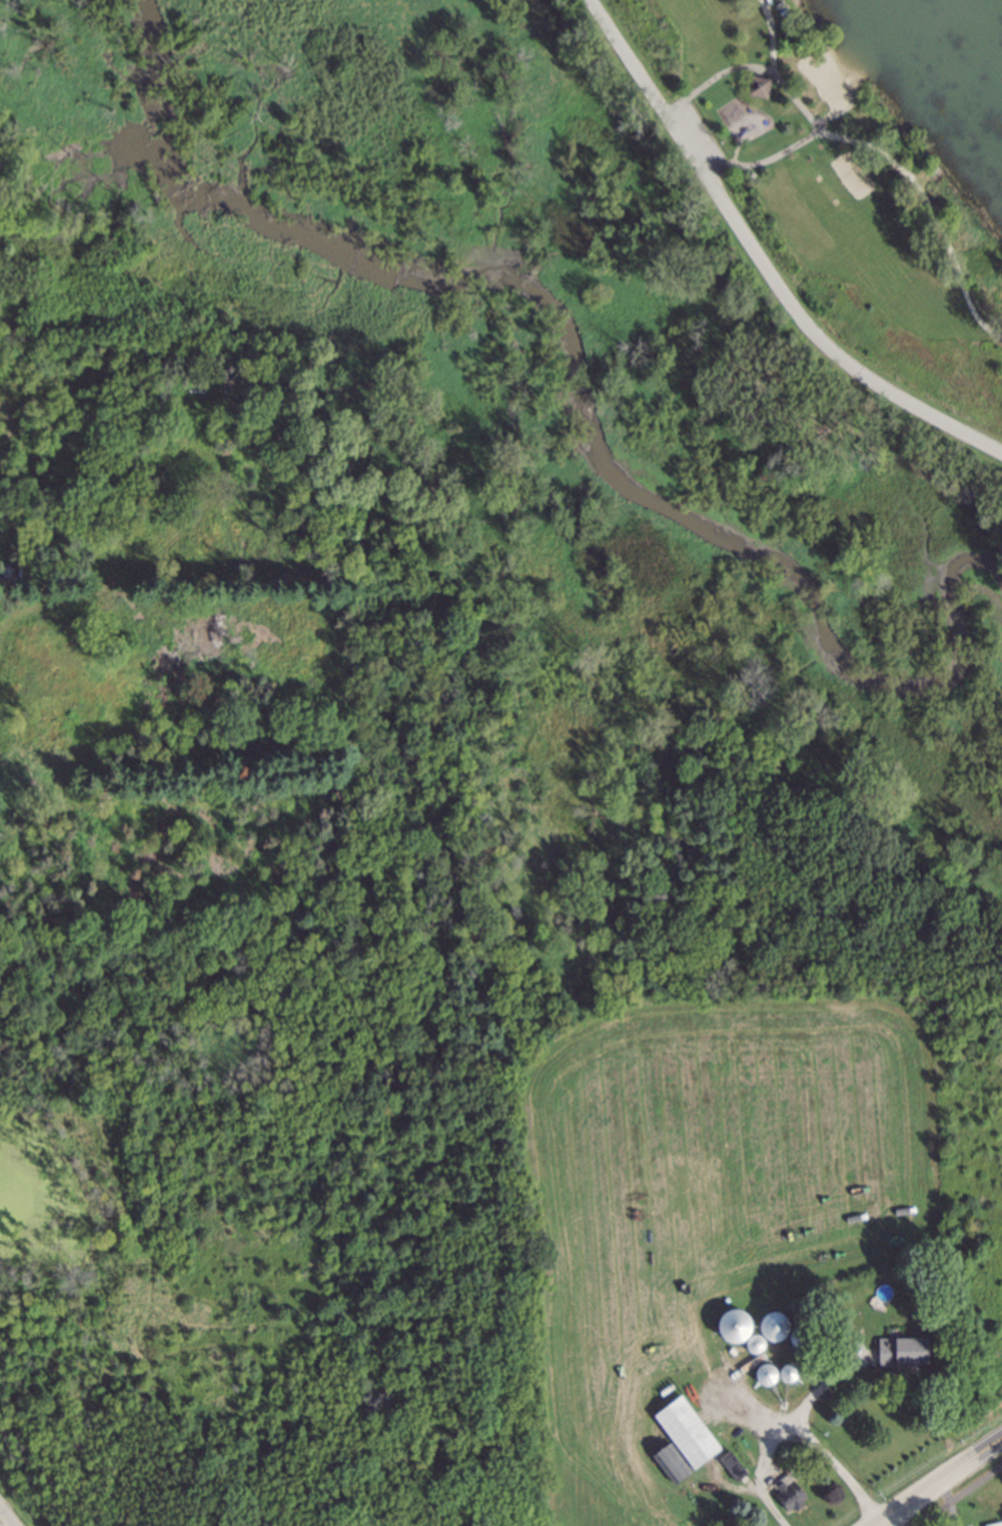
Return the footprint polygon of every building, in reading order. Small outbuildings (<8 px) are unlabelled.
[(744,90),(749,72),(765,75),(762,93),(744,90)] [(734,1340),(729,1340),(725,1338),(721,1334),(719,1330),(718,1326),(718,1321),(719,1316),(723,1312),(726,1309),(731,1307),(737,1307),(741,1309),(745,1311),(748,1315),(750,1319),(751,1324),(749,1331),(746,1335),(741,1339),(734,1340)] [(774,1338),(767,1335),(762,1329),(761,1325),(762,1321),(766,1314),(773,1311),(781,1312),(787,1317),(789,1325),(788,1330),(785,1334),(780,1337),(774,1338)] [(803,1346),(797,1344),(794,1340),(794,1335),(797,1330),(801,1327),(807,1328),(811,1332),(813,1337),(812,1340),(809,1344),(806,1346),(803,1346)] [(879,1363),(879,1335),(928,1334),(928,1359),(918,1359),(918,1363),(879,1363)] [(754,1350),(751,1349),(749,1346),(748,1342),(750,1339),(754,1337),(757,1338),(760,1340),(761,1344),(759,1349),(754,1350)] [(789,1378),(785,1376),(782,1373),(782,1368),(784,1365),(788,1363),(793,1364),(795,1366),(797,1371),(794,1376),(789,1378)] [(767,1383),(763,1382),(760,1380),(758,1377),(757,1373),(759,1368),(763,1365),(768,1364),(773,1367),(776,1372),(775,1377),(772,1382),(767,1383)] [(693,1463),(674,1437),(655,1411),(668,1401),(665,1397),(678,1387),(720,1444),(693,1463)] [(693,1463),(673,1480),(655,1452),(674,1437),(693,1463)] [(736,1477),(719,1455),(730,1446),(747,1469),(736,1477)] [(790,1506),(779,1490),(781,1487),(776,1477),(792,1466),(809,1493),(790,1506)]
